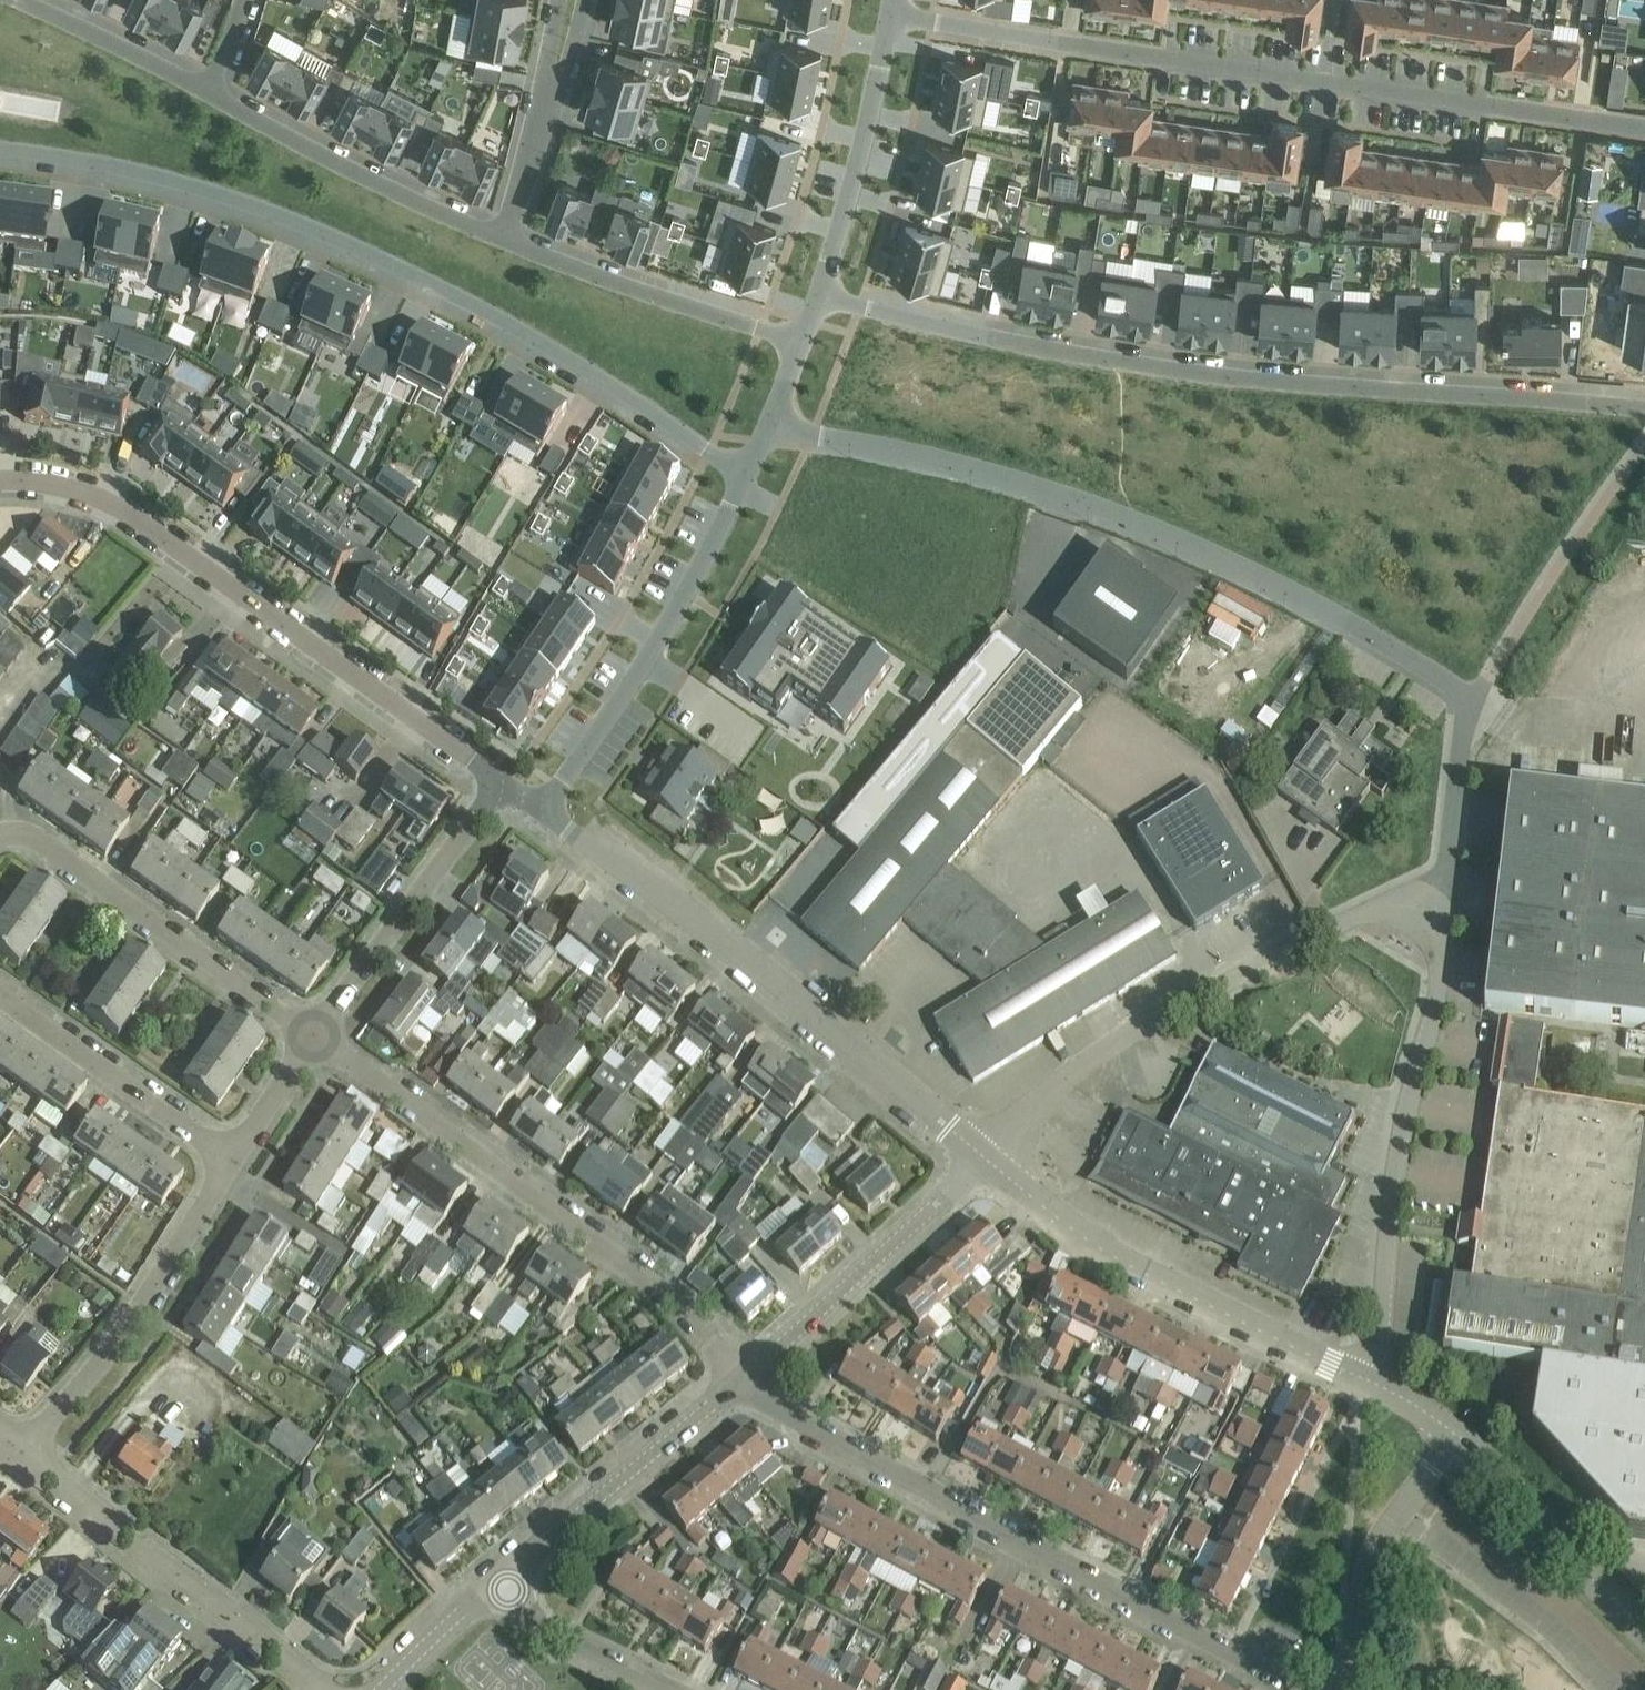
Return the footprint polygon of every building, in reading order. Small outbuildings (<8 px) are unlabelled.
[(159,20),(169,0),(131,0),(127,8),(146,18),(147,14),(159,20)] [(159,20),(171,26),(169,29),(188,39),(198,18),(210,24),(222,0),(221,0),(207,0),(204,6),(193,0),(169,0),(159,20)] [(524,23),(525,12),(527,0),(474,0),(472,13),(524,23)] [(627,0),(617,0),(615,6),(616,7),(612,24),(623,26),(620,39),(647,45),(650,32),(658,34),(664,8),(627,0)] [(664,8),(674,10),(676,0),(627,0),(664,8)] [(831,0),(786,0),(784,12),(828,19),(831,0)] [(982,9),(1013,14),(1015,0),(983,0),(982,9)] [(1112,14),(1114,0),(1088,0),(1086,10),(1100,12),(1100,10),(1106,11),(1106,13),(1112,14)] [(1140,9),(1139,9),(1140,0),(1114,0),(1112,14),(1125,16),(1125,14),(1131,14),(1131,17),(1138,18),(1140,9)] [(1167,0),(1140,0),(1139,9),(1140,9),(1165,13),(1167,0)] [(1242,8),(1243,0),(1217,0),(1216,5),(1229,7),(1229,4),(1235,5),(1235,7),(1242,8)] [(1267,12),(1268,0),(1243,0),(1242,8),(1254,10),(1254,8),(1260,9),(1260,11),(1267,12)] [(1290,16),(1291,16),(1294,0),(1268,0),(1267,12),(1279,14),(1279,12),(1285,13),(1285,15),(1290,16)] [(1291,16),(1290,16),(1288,29),(1315,33),(1320,0),(1294,0),(1291,16)] [(1376,28),(1375,27),(1379,0),(1353,0),(1347,38),(1374,42),(1376,28)] [(1400,31),(1405,0),(1379,0),(1375,27),(1376,28),(1381,28),(1382,26),(1388,27),(1387,29),(1400,31)] [(1425,35),(1430,0),(1405,0),(1400,31),(1406,32),(1407,30),(1413,31),(1412,33),(1425,35)] [(1450,38),(1456,0),(1430,0),(1425,35),(1431,36),(1432,33),(1438,34),(1437,36),(1450,38)] [(1476,42),(1481,1),(1472,0),(1456,0),(1450,38),(1457,39),(1457,37),(1463,38),(1463,40),(1476,42)] [(1582,9),(1595,11),(1597,0),(1584,0),(1582,9)] [(1507,5),(1481,1),(1476,42),(1482,43),(1482,41),(1488,42),(1488,44),(1499,46),(1501,46),(1505,14),(1506,14),(1507,5)] [(737,5),(722,3),(720,16),(735,18),(737,5)] [(524,23),(472,13),(467,40),(468,40),(465,54),(505,61),(507,48),(518,50),(521,32),(522,33),(524,23)] [(1531,17),(1506,14),(1505,14),(1501,46),(1499,46),(1497,61),(1522,65),(1524,65),(1528,33),(1529,33),(1530,22),(1531,17)] [(1626,44),(1629,21),(1604,18),(1601,41),(1626,44)] [(1577,38),(1579,22),(1556,19),(1554,35),(1577,38)] [(1547,77),(1553,36),(1555,26),(1530,22),(1529,33),(1528,33),(1524,65),(1522,65),(1521,73),(1528,74),(1529,72),(1535,73),(1534,75),(1547,77)] [(372,23),(366,35),(381,43),(387,31),(372,23)] [(1579,40),(1553,36),(1547,77),(1553,78),(1554,76),(1560,77),(1559,79),(1573,81),(1579,40)] [(282,87),(298,58),(286,52),(287,51),(268,41),(250,74),(268,84),(270,80),(282,87)] [(772,71),(816,81),(822,54),(778,44),(772,71)] [(603,59),(598,76),(598,75),(595,85),(645,100),(653,74),(640,70),(644,57),(618,49),(614,62),(603,59)] [(716,60),(729,63),(731,54),(718,51),(716,60)] [(436,67),(447,73),(453,61),(442,55),(436,67)] [(656,64),(667,67),(669,59),(658,56),(656,64)] [(291,96),(310,107),(320,88),(333,95),(345,71),(333,64),(328,74),(309,64),(298,58),(282,87),(293,93),(291,96)] [(944,59),(939,86),(983,94),(988,67),(944,59)] [(727,71),(729,63),(716,60),(714,68),(727,71)] [(474,75),(500,80),(503,67),(477,62),(474,75)] [(707,78),(710,67),(701,65),(698,76),(707,78)] [(367,132),(382,103),(370,97),(352,88),(357,77),(345,71),(333,95),(345,100),(335,120),(354,129),(356,126),(367,132)] [(816,81),(772,71),(766,99),(811,108),(816,81)] [(1070,124),(1096,127),(1102,86),(1095,86),(1095,88),(1089,87),(1089,85),(1076,83),(1070,124)] [(645,100),(595,85),(592,95),(587,112),(598,115),(594,128),(633,140),(645,100)] [(978,121),(983,94),(939,86),(934,113),(978,121)] [(1118,146),(1120,130),(1121,131),(1126,98),(1127,98),(1128,90),(1121,89),(1120,91),(1114,90),(1115,88),(1102,86),(1096,127),(1094,143),(1118,146)] [(718,102),(720,91),(707,88),(705,99),(718,102)] [(1629,90),(1612,88),(1611,101),(1627,103),(1629,90)] [(1026,102),(1039,105),(1041,96),(1028,94),(1026,102)] [(1152,102),(1127,98),(1126,98),(1121,131),(1120,130),(1118,146),(1144,149),(1149,117),(1149,118),(1152,102)] [(700,108),(712,111),(714,103),(702,100),(700,108)] [(1038,114),(1039,105),(1026,102),(1025,111),(1038,114)] [(382,103),(367,132),(379,138),(377,141),(396,151),(407,130),(419,136),(430,112),(418,106),(413,117),(394,108),(394,109),(382,103)] [(442,168),(454,173),(468,143),(456,138),(437,129),(442,117),(430,112),(419,136),(431,141),(421,163),(441,171),(442,168)] [(1142,158),(1168,161),(1174,121),(1167,120),(1167,122),(1161,121),(1161,119),(1149,118),(1149,117),(1144,149),(1142,158)] [(1168,161),(1193,165),(1199,125),(1192,124),(1192,126),(1186,125),(1186,123),(1174,121),(1168,161)] [(1274,136),(1268,175),(1271,175),(1272,170),(1295,173),(1302,125),(1275,121),(1273,136),(1274,136)] [(1193,165),(1219,168),(1224,128),(1217,127),(1217,130),(1211,129),(1211,127),(1199,125),(1193,165)] [(1219,168),(1244,171),(1249,132),(1242,131),(1242,133),(1236,132),(1236,130),(1224,128),(1219,168)] [(1348,191),(1349,181),(1353,182),(1358,148),(1359,148),(1361,134),(1334,130),(1327,178),(1334,179),(1331,197),(1352,200),(1353,192),(1348,191)] [(751,158),(794,170),(802,143),(759,131),(751,158)] [(1244,171),(1268,175),(1274,136),(1273,136),(1267,135),(1267,137),(1261,136),(1261,134),(1249,132),(1244,171)] [(696,143),(709,146),(711,138),(698,134),(696,143)] [(928,142),(921,169),(965,179),(971,152),(928,142)] [(468,143),(454,173),(466,179),(464,182),(484,191),(499,157),(480,148),(480,149),(468,143)] [(706,155),(709,146),(696,143),(694,151),(706,155)] [(604,152),(608,161),(618,162),(623,154),(619,145),(610,144),(604,152)] [(1510,187),(1531,190),(1537,149),(1524,147),(1524,149),(1518,149),(1518,146),(1510,145),(1509,154),(1510,154),(1503,204),(1507,204),(1510,187)] [(1352,187),(1377,191),(1383,152),(1370,150),(1370,152),(1364,151),(1364,149),(1359,148),(1358,148),(1353,182),(1352,187)] [(1543,150),(1537,149),(1531,190),(1557,194),(1563,153),(1549,151),(1549,153),(1543,152),(1543,150)] [(1478,200),(1503,204),(1510,154),(1509,154),(1484,151),(1482,166),(1483,166),(1478,200)] [(1377,191),(1402,194),(1408,155),(1395,153),(1395,156),(1389,155),(1389,153),(1383,152),(1377,191)] [(1402,194),(1427,198),(1433,159),(1420,157),(1420,159),(1414,158),(1414,156),(1408,155),(1402,194)] [(684,158),(677,182),(691,186),(698,162),(684,158)] [(794,170),(751,158),(744,185),(787,197),(794,170)] [(1427,198),(1452,201),(1458,163),(1445,161),(1445,163),(1439,162),(1439,160),(1433,159),(1427,198)] [(1581,160),(1579,191),(1601,192),(1603,161),(1581,160)] [(1478,205),(1478,200),(1483,166),(1482,166),(1470,164),(1470,167),(1464,166),(1464,164),(1458,163),(1452,201),(1478,205)] [(1065,169),(1052,167),(1049,189),(1053,195),(1076,198),(1079,178),(1064,176),(1065,169)] [(958,206),(965,179),(921,169),(915,196),(958,206)] [(1010,181),(1008,190),(1021,193),(1023,184),(1010,181)] [(601,213),(610,188),(597,183),(593,195),(580,191),(580,190),(560,182),(547,217),(567,225),(569,221),(582,226),(588,208),(601,213)] [(1637,184),(1634,211),(1644,213),(1644,185),(1637,184)] [(610,188),(601,213),(613,217),(606,235),(619,240),(618,244),(638,251),(651,217),(631,209),(631,210),(618,205),(622,193),(610,188)] [(1019,201),(1021,193),(1008,190),(1006,198),(1019,201)] [(16,242),(22,197),(0,194),(0,240),(16,242)] [(1111,206),(1112,197),(1099,195),(1097,203),(1111,206)] [(22,197),(16,242),(42,245),(48,201),(22,197)] [(1125,199),(1112,197),(1111,206),(1124,208),(1125,199)] [(1303,203),(1289,201),(1286,227),(1295,228),(1300,224),(1303,203)] [(1324,206),(1311,205),(1309,226),(1312,231),(1321,232),(1324,206)] [(1159,220),(1160,210),(1148,208),(1146,218),(1159,220)] [(1174,212),(1160,210),(1159,220),(1173,222),(1174,212)] [(1211,220),(1212,211),(1199,210),(1197,218),(1211,220)] [(1225,213),(1212,211),(1211,220),(1224,222),(1225,213)] [(123,262),(134,218),(108,212),(97,255),(123,262)] [(734,216),(726,243),(769,256),(777,230),(734,216)] [(1248,225),(1261,226),(1262,217),(1249,216),(1248,225)] [(1635,216),(1632,242),(1644,244),(1644,217),(1635,216)] [(671,225),(684,229),(687,221),(674,217),(671,225)] [(134,218),(123,262),(149,268),(159,224),(134,218)] [(1565,219),(1552,218),(1548,243),(1557,244),(1562,240),(1565,219)] [(684,229),(671,225),(668,233),(681,238),(684,229)] [(907,225),(899,251),(943,264),(950,237),(907,225)] [(1360,227),(1347,226),(1346,234),(1359,235),(1360,227)] [(1397,238),(1397,229),(1384,228),(1384,237),(1397,238)] [(1411,229),(1397,229),(1397,238),(1410,238),(1411,229)] [(1032,234),(1018,231),(1010,268),(1024,271),(1018,303),(1022,304),(1027,310),(1034,311),(1040,308),(1044,308),(1053,260),(1028,255),(1032,234)] [(1253,257),(1255,234),(1240,233),(1238,256),(1253,257)] [(1499,242),(1499,233),(1486,233),(1486,242),(1499,242)] [(1512,234),(1499,233),(1499,242),(1512,243),(1512,234)] [(1586,253),(1588,236),(1572,234),(1570,250),(1586,253)] [(1434,246),(1447,246),(1448,238),(1434,237),(1434,246)] [(1460,238),(1448,238),(1447,246),(1459,247),(1460,238)] [(227,293),(243,248),(231,244),(230,246),(218,242),(202,284),(227,293)] [(52,271),(65,274),(71,245),(58,243),(52,271)] [(760,283),(769,256),(726,243),(717,269),(760,283)] [(1078,265),(1053,260),(1044,308),(1047,309),(1051,314),(1059,316),(1065,312),(1069,313),(1076,281),(1088,283),(1094,254),(1095,254),(1096,245),(1081,243),(1078,265)] [(71,245),(65,274),(79,276),(84,248),(71,245)] [(243,248),(227,293),(252,302),(267,260),(255,255),(256,253),(243,248)] [(943,264),(899,251),(892,278),(935,290),(943,264)] [(1492,270),(1492,254),(1478,253),(1478,269),(1492,270)] [(1108,256),(1095,254),(1094,254),(1088,283),(1104,286),(1098,318),(1103,319),(1107,324),(1115,326),(1121,322),(1124,323),(1132,274),(1106,270),(1108,256)] [(986,273),(999,276),(1001,267),(987,265),(986,273)] [(1155,294),(1169,296),(1173,267),(1159,265),(1157,278),(1132,274),(1124,323),(1127,323),(1132,328),(1139,330),(1145,326),(1150,327),(1155,294)] [(169,299),(177,271),(164,267),(156,295),(169,299)] [(1187,269),(1173,267),(1169,296),(1183,298),(1179,331),(1183,332),(1188,337),(1196,338),(1201,334),(1205,334),(1210,290),(1185,287),(1187,269)] [(190,275),(177,271),(169,299),(181,303),(190,275)] [(999,276),(986,273),(984,282),(997,285),(999,276)] [(1622,273),(1621,297),(1638,298),(1637,307),(1633,308),(1631,362),(1643,362),(1643,363),(1644,364),(1644,274),(1622,273)] [(1235,305),(1249,306),(1252,277),(1238,276),(1236,289),(1211,286),(1210,290),(1205,334),(1208,335),(1213,340),(1220,341),(1226,337),(1231,338),(1235,305)] [(1252,277),(1249,306),(1263,308),(1260,341),(1264,341),(1269,346),(1277,347),(1282,343),(1286,343),(1290,294),(1265,292),(1266,279),(1252,277)] [(304,324),(328,335),(346,294),(322,283),(304,324)] [(1316,297),(1290,294),(1286,343),(1289,344),(1294,349),(1302,349),(1307,346),(1312,346),(1315,313),(1329,314),(1331,285),(1317,284),(1316,297)] [(1475,309),(1450,308),(1449,354),(1452,354),(1457,359),(1465,359),(1470,355),(1475,355),(1476,322),(1490,322),(1491,284),(1477,284),(1475,309)] [(1367,350),(1370,303),(1344,302),(1345,286),(1331,285),(1329,314),(1343,315),(1341,348),(1345,349),(1350,353),(1358,354),(1364,350),(1367,350)] [(1561,285),(1561,311),(1584,311),(1587,285),(1561,285)] [(1396,304),(1370,303),(1367,350),(1370,350),(1375,355),(1383,356),(1389,352),(1393,352),(1396,319),(1410,320),(1411,290),(1397,290),(1396,304)] [(1424,291),(1411,290),(1410,320),(1424,321),(1422,353),(1427,353),(1432,358),(1440,358),(1445,354),(1449,354),(1450,308),(1424,307),(1424,291)] [(346,294),(328,335),(352,346),(370,305),(346,294)] [(256,330),(269,335),(280,308),(268,303),(256,330)] [(280,308),(269,335),(281,340),(292,313),(280,308)] [(112,311),(111,323),(136,326),(137,314),(112,311)] [(1505,328),(1505,355),(1524,355),(1524,362),(1543,362),(1543,355),(1561,355),(1561,323),(1561,328),(1543,328),(1543,323),(1524,323),(1524,328),(1505,328)] [(174,324),(167,339),(190,350),(197,334),(174,324)] [(97,326),(96,332),(94,339),(116,344),(119,330),(97,326)] [(92,350),(94,339),(96,332),(77,328),(73,346),(92,350)] [(425,382),(446,343),(423,330),(402,370),(425,382)] [(168,368),(176,352),(151,341),(122,333),(118,349),(150,361),(151,358),(166,364),(165,366),(168,368)] [(470,355),(446,343),(425,382),(449,395),(470,355)] [(354,373),(366,379),(379,353),(367,347),(354,373)] [(218,350),(210,367),(234,378),(242,361),(218,350)] [(4,352),(3,370),(15,371),(16,353),(4,352)] [(379,353),(366,379),(378,385),(391,359),(379,353)] [(182,358),(173,373),(204,390),(212,375),(182,358)] [(50,427),(51,424),(50,423),(61,375),(60,375),(58,382),(35,377),(25,421),(50,427)] [(50,423),(51,424),(73,429),(84,380),(61,375),(50,423)] [(137,403),(149,409),(161,385),(149,379),(137,403)] [(85,380),(84,380),(73,429),(96,434),(105,393),(83,388),(85,380)] [(497,422),(520,436),(543,397),(521,384),(497,422)] [(161,385),(149,409),(160,415),(173,391),(161,385)] [(688,417),(700,396),(690,390),(678,411),(688,417)] [(225,400),(236,407),(242,400),(231,392),(225,400)] [(264,405),(284,418),(293,405),(273,392),(264,405)] [(131,399),(105,393),(96,434),(121,439),(131,399)] [(450,423),(461,429),(476,404),(464,397),(450,423)] [(566,411),(543,397),(520,436),(543,449),(566,411)] [(252,407),(242,400),(236,407),(247,415),(252,407)] [(487,411),(476,404),(461,429),(473,436),(487,411)] [(273,422),(261,414),(253,425),(265,433),(273,422)] [(189,433),(188,432),(168,418),(142,455),(163,470),(165,467),(164,466),(189,433)] [(164,466),(165,467),(184,480),(208,447),(213,440),(193,426),(188,432),(189,433),(164,466)] [(588,438),(583,445),(594,452),(599,445),(588,438)] [(289,459),(304,470),(316,454),(300,443),(289,459)] [(594,452),(583,445),(579,453),(590,460),(594,452)] [(208,447),(184,480),(203,494),(228,461),(208,447)] [(553,450),(538,475),(549,481),(564,457),(553,450)] [(634,474),(669,493),(681,471),(646,452),(634,474)] [(232,454),(228,461),(203,494),(223,509),(235,493),(246,500),(263,477),(252,469),(253,469),(232,454)] [(377,481),(404,501),(415,486),(388,466),(377,481)] [(333,478),(344,486),(349,478),(339,471),(333,478)] [(669,493),(634,474),(624,494),(658,513),(669,493)] [(559,484),(570,491),(575,483),(563,476),(559,484)] [(360,486),(349,478),(344,486),(355,494),(360,486)] [(250,533),(271,547),(301,504),(270,482),(253,506),(264,513),(250,533)] [(570,491),(559,484),(554,492),(566,498),(570,491)] [(658,513),(624,494),(613,514),(648,533),(658,513)] [(318,516),(301,504),(271,547),(271,548),(273,545),(292,558),(317,524),(313,522),(318,516)] [(389,510),(378,525),(387,531),(398,516),(389,510)] [(389,528),(419,551),(430,537),(400,514),(389,528)] [(648,533),(613,514),(602,534),(637,553),(648,533)] [(536,525),(547,531),(551,524),(540,517),(536,525)] [(61,566),(77,545),(49,522),(33,542),(23,534),(10,549),(33,569),(44,556),(45,556),(58,567),(60,565),(61,566)] [(292,558),(312,572),(341,532),(337,529),(332,536),(317,524),(292,558)] [(547,531),(536,525),(531,533),(543,539),(547,531)] [(372,554),(341,532),(312,572),(332,587),(343,571),(354,578),(372,554)] [(602,534),(591,555),(625,574),(637,553),(602,534)] [(450,551),(439,543),(434,551),(445,559),(450,551)] [(458,559),(468,567),(474,560),(463,552),(458,559)] [(1105,553),(1052,628),(1126,680),(1179,606),(1105,553)] [(353,602),(374,617),(402,577),(396,572),(391,578),(373,565),(377,558),(372,554),(354,578),(365,586),(353,602)] [(614,594),(625,574),(591,555),(579,576),(614,594)] [(484,567),(474,560),(468,567),(479,575),(484,567)] [(1,561),(0,562),(0,609),(8,615),(32,586),(1,561)] [(461,614),(469,602),(431,576),(423,588),(461,614)] [(418,588),(402,577),(374,617),(393,631),(417,597),(414,594),(418,588)] [(498,587),(509,594),(514,587),(503,579),(498,587)] [(810,707),(839,727),(887,655),(859,636),(857,638),(806,603),(807,601),(780,583),(759,613),(758,611),(743,632),(745,634),(714,679),(743,698),(744,697),(770,714),(787,689),(811,705),(810,707)] [(1239,636),(1253,643),(1270,610),(1221,584),(1204,615),(1215,621),(1207,635),(1233,648),(1239,636)] [(509,594),(498,587),(493,594),(504,601),(509,594)] [(393,631),(412,645),(442,604),(422,590),(417,597),(393,631)] [(563,602),(550,622),(583,644),(596,624),(563,602)] [(462,619),(442,604),(412,645),(433,659),(462,619)] [(40,631),(49,621),(43,615),(33,625),(40,631)] [(182,634),(160,615),(137,642),(141,645),(121,671),(135,683),(157,657),(160,660),(182,634)] [(475,627),(486,633),(491,626),(479,619),(475,627)] [(74,631),(90,643),(98,632),(83,620),(74,631)] [(583,644),(550,622),(537,640),(570,663),(583,644)] [(482,641),(486,633),(475,627),(470,634),(482,641)] [(15,660),(25,649),(4,632),(0,637),(0,648),(15,660)] [(86,649),(65,632),(56,643),(77,660),(86,649)] [(860,972),(904,919),(947,866),(998,805),(997,805),(1022,775),(1038,757),(1050,743),(1081,705),(1025,658),(996,635),(834,831),(862,854),(803,925),(860,972)] [(570,663),(537,640),(524,659),(557,681),(570,663)] [(210,694),(222,701),(248,664),(225,647),(203,678),(193,670),(167,707),(178,715),(188,701),(189,701),(196,690),(207,698),(210,694)] [(0,648),(0,667),(6,672),(15,660),(0,648)] [(451,667),(463,674),(467,666),(456,659),(451,667)] [(544,700),(557,681),(524,659),(512,678),(544,700)] [(248,664),(222,701),(218,707),(241,723),(252,707),(271,680),(248,664)] [(463,674),(451,667),(447,674),(458,681),(463,674)] [(59,688),(78,705),(87,694),(69,678),(59,688)] [(544,700),(512,678),(498,698),(531,720),(544,700)] [(913,689),(924,696),(931,685),(920,678),(913,689)] [(266,734),(267,734),(294,696),(271,680),(252,707),(241,723),(252,730),(263,738),(266,734)] [(50,699),(61,709),(68,715),(78,705),(59,688),(50,699)] [(53,720),(61,709),(50,699),(49,700),(40,693),(32,705),(53,720)] [(296,762),(298,763),(311,747),(299,739),(317,713),(294,696),(267,734),(289,749),(286,754),(282,750),(259,780),(274,791),(296,762)] [(91,698),(77,721),(116,745),(130,722),(91,698)] [(531,720),(498,698),(485,717),(518,740),(531,720)] [(32,705),(24,717),(45,731),(53,720),(32,705)] [(1278,792),(1283,796),(1336,835),(1337,835),(1370,789),(1382,797),(1392,783),(1381,774),(1393,758),(1370,741),(1376,733),(1365,725),(1350,715),(1336,735),(1325,727),(1308,751),(1303,748),(1302,750),(1306,753),(1278,792)] [(16,729),(36,743),(45,731),(24,717),(16,729)] [(36,743),(16,729),(8,741),(28,755),(36,743)] [(45,733),(35,747),(47,755),(57,741),(45,733)] [(317,752),(311,747),(298,763),(316,776),(327,761),(355,781),(375,754),(353,738),(345,750),(327,738),(317,752)] [(8,741),(0,752),(0,753),(20,767),(28,755),(8,741)] [(1063,754),(1050,743),(1038,757),(1051,768),(1063,754)] [(93,770),(98,774),(111,756),(102,750),(99,754),(96,751),(86,765),(86,766),(85,768),(91,773),(93,770)] [(169,780),(183,790),(199,768),(177,752),(161,775),(149,766),(146,771),(144,775),(155,783),(163,789),(169,780)] [(657,763),(647,778),(651,781),(641,795),(663,810),(653,824),(680,842),(690,828),(685,825),(716,779),(721,782),(728,771),(701,753),(692,767),(672,753),(662,767),(657,763)] [(122,764),(111,756),(98,774),(110,782),(122,764)] [(214,760),(204,775),(228,792),(238,777),(214,760)] [(17,795),(39,810),(63,777),(40,761),(17,795)] [(393,804),(404,812),(423,787),(398,770),(371,810),(383,819),(393,804)] [(1621,800),(1623,778),(1579,773),(1576,795),(1511,788),(1485,1009),(1644,1028),(1644,803),(1621,800)] [(216,786),(200,774),(186,793),(203,805),(216,786)] [(39,810),(61,826),(85,793),(63,777),(39,810)] [(446,804),(423,787),(404,812),(417,821),(406,836),(418,844),(446,804)] [(163,797),(152,789),(148,794),(147,794),(137,808),(149,817),(163,797)] [(325,850),(330,843),(335,837),(356,807),(358,805),(336,789),(321,808),(314,803),(291,834),(320,856),(325,850)] [(83,841),(107,808),(85,793),(61,826),(83,841)] [(1196,931),(1246,901),(1264,889),(1206,795),(1138,837),(1196,931)] [(376,822),(356,807),(335,837),(344,843),(354,851),(376,822)] [(129,823),(107,808),(83,841),(105,857),(129,823)] [(792,833),(807,843),(818,828),(803,818),(792,833)] [(175,859),(186,843),(196,828),(184,820),(175,833),(174,832),(173,833),(173,832),(161,849),(152,843),(130,875),(152,890),(175,859)] [(208,836),(196,828),(186,843),(198,851),(208,836)] [(402,853),(412,860),(419,850),(409,843),(402,853)] [(342,855),(331,847),(324,857),(335,865),(342,855)] [(400,864),(378,849),(355,879),(378,895),(400,864)] [(535,961),(549,947),(527,931),(544,907),(534,900),(550,877),(522,857),(491,902),(517,920),(515,923),(520,927),(509,942),(535,961)] [(152,890),(174,906),(197,874),(175,859),(152,890)] [(333,875),(322,866),(312,881),(324,889),(333,875)] [(1176,959),(1137,895),(1048,951),(1014,923),(1017,920),(962,874),(959,876),(947,866),(904,919),(987,989),(935,1020),(974,1083),(1176,959)] [(221,882),(234,890),(244,876),(232,867),(221,882)] [(219,890),(197,874),(174,906),(197,921),(219,890)] [(20,892),(54,916),(66,899),(32,875),(20,892)] [(345,883),(333,875),(324,889),(335,897),(345,883)] [(256,885),(244,876),(234,890),(246,898),(256,885)] [(479,904),(477,888),(472,884),(462,898),(476,908),(479,904)] [(8,909),(37,930),(44,921),(48,924),(54,916),(20,892),(8,909)] [(350,904),(364,914),(374,921),(383,909),(372,902),(358,892),(350,904)] [(217,935),(239,951),(261,919),(239,904),(229,917),(217,935)] [(578,969),(591,953),(614,924),(592,907),(560,947),(569,954),(565,959),(578,969)] [(0,921),(0,929),(30,950),(36,942),(31,939),(37,930),(8,909),(0,921)] [(541,914),(531,929),(549,941),(559,926),(541,914)] [(460,917),(442,941),(467,960),(466,960),(481,971),(499,947),(485,936),(460,917)] [(283,935),(261,919),(239,951),(261,967),(283,935)] [(637,942),(614,924),(591,953),(603,963),(595,973),(605,982),(637,942)] [(0,929),(0,954),(18,967),(30,950),(0,929)] [(261,967),(283,982),(305,951),(283,935),(261,967)] [(314,938),(305,951),(283,982),(305,998),(336,954),(314,938)] [(467,960),(442,941),(424,965),(449,983),(467,996),(474,987),(471,985),(472,985),(456,973),(466,960),(467,960)] [(535,961),(509,942),(498,957),(522,976),(535,961)] [(119,962),(153,986),(165,969),(131,945),(119,962)] [(549,947),(535,961),(522,976),(534,984),(558,954),(549,947)] [(623,991),(645,1008),(673,972),(652,955),(623,991)] [(107,979),(137,1000),(143,991),(148,994),(153,986),(119,962),(107,979)] [(696,990),(673,972),(645,1008),(668,1026),(696,990)] [(96,996),(129,1020),(135,1012),(130,1009),(137,1000),(107,979),(96,996)] [(412,981),(394,1005),(419,1024),(429,1010),(444,1021),(450,1012),(457,1017),(465,1008),(463,1007),(458,1002),(443,991),(437,1000),(412,981)] [(581,1005),(592,1015),(611,992),(599,983),(581,1005)] [(496,988),(495,993),(499,997),(505,995),(505,989),(501,986),(496,988)] [(494,1010),(490,1015),(484,1023),(478,1031),(489,1039),(499,1026),(508,1033),(516,1023),(528,1033),(541,1014),(511,990),(496,1011),(494,1010)] [(622,1001),(611,992),(592,1015),(604,1024),(622,1001)] [(129,1020),(96,996),(84,1013),(117,1037),(129,1020)] [(465,1008),(481,1020),(484,1023),(490,1015),(470,999),(463,1007),(465,1008)] [(705,1056),(714,1045),(714,1044),(733,1020),(711,1002),(683,1038),(705,1056)] [(419,1024),(394,1005),(376,1029),(416,1059),(426,1046),(411,1034),(419,1024)] [(219,1033),(252,1056),(264,1039),(231,1016),(219,1033)] [(557,1028),(572,1040),(580,1030),(564,1018),(557,1028)] [(714,1044),(714,1045),(725,1053),(716,1064),(727,1073),(756,1038),(733,1020),(714,1044)] [(572,1040),(557,1028),(549,1022),(532,1046),(555,1063),(572,1040)] [(1644,1540),(1644,1113),(1534,1096),(1544,1029),(1502,1022),(1492,1087),(1500,1088),(1481,1220),(1474,1219),(1462,1218),(1458,1244),(1477,1246),(1471,1287),(1454,1284),(1443,1352),(1543,1367),(1533,1433),(1629,1538),(1644,1540)] [(21,1039),(0,1024),(0,1068),(21,1039)] [(477,1032),(470,1027),(461,1038),(468,1044),(477,1032)] [(219,1033),(216,1036),(207,1050),(236,1070),(242,1061),(247,1065),(252,1056),(219,1033)] [(450,1047),(459,1054),(468,1044),(461,1038),(459,1037),(450,1047)] [(21,1039),(0,1068),(0,1072),(20,1086),(43,1055),(21,1039)] [(460,1055),(459,1054),(450,1047),(441,1040),(433,1049),(440,1054),(429,1069),(442,1078),(460,1055)] [(584,1049),(572,1040),(555,1063),(572,1075),(588,1054),(583,1051),(584,1049)] [(450,1084),(473,1102),(492,1076),(479,1067),(489,1052),(479,1045),(469,1059),(468,1059),(450,1084)] [(1217,1046),(1215,1045),(1172,1134),(1127,1112),(1094,1181),(1245,1256),(1238,1269),(1300,1300),(1341,1219),(1330,1213),(1346,1181),(1327,1172),(1355,1115),(1353,1114),(1352,1115),(1216,1048),(1217,1046)] [(632,1085),(651,1061),(636,1049),(626,1062),(612,1051),(603,1063),(617,1074),(618,1073),(628,1081),(632,1085)] [(195,1066),(229,1090),(234,1082),(229,1079),(236,1070),(207,1050),(195,1066)] [(752,1093),(764,1103),(792,1067),(771,1050),(743,1085),(752,1093)] [(65,1070),(43,1055),(20,1086),(43,1102),(65,1070)] [(651,1061),(632,1085),(634,1086),(637,1088),(645,1095),(649,1098),(668,1075),(651,1061)] [(229,1090),(195,1066),(183,1083),(217,1107),(229,1090)] [(505,1086),(492,1076),(473,1102),(497,1120),(530,1076),(518,1067),(505,1086)] [(815,1085),(792,1067),(764,1103),(776,1112),(786,1121),(815,1085)] [(442,1078),(429,1069),(422,1079),(435,1088),(442,1078)] [(87,1086),(65,1070),(43,1102),(65,1117),(87,1086)] [(682,1127),(693,1136),(733,1087),(719,1076),(680,1125),(682,1127)] [(613,1094),(622,1101),(634,1086),(632,1085),(628,1081),(623,1088),(619,1085),(613,1094)] [(662,1106),(671,1094),(661,1086),(651,1098),(662,1106)] [(743,1096),(733,1087),(693,1136),(695,1138),(707,1147),(712,1152),(725,1161),(731,1153),(710,1137),(743,1096)] [(640,1101),(645,1095),(637,1088),(632,1094),(640,1101)] [(588,1119),(602,1129),(623,1102),(622,1101),(613,1094),(609,1091),(588,1119)] [(513,1132),(537,1150),(556,1125),(543,1115),(553,1100),(543,1092),(513,1132)] [(783,1140),(801,1156),(811,1143),(820,1133),(837,1148),(855,1126),(819,1096),(783,1140)] [(342,1100),(328,1123),(360,1143),(375,1120),(342,1100)] [(637,1112),(623,1102),(602,1129),(616,1140),(637,1112)] [(16,1112),(6,1127),(19,1136),(29,1121),(16,1112)] [(72,1145),(94,1161),(117,1129),(95,1113),(72,1145)] [(570,1136),(556,1125),(537,1150),(561,1167),(590,1128),(580,1121),(570,1136)] [(360,1143),(328,1123),(314,1145),(346,1165),(354,1152),(360,1143)] [(693,1136),(682,1127),(666,1148),(663,1152),(676,1162),(695,1138),(693,1136)] [(139,1144),(117,1129),(94,1161),(116,1176),(117,1176),(139,1144)] [(410,1146),(397,1136),(383,1158),(395,1166),(410,1146)] [(49,1159),(58,1146),(46,1138),(37,1151),(49,1159)] [(695,1138),(676,1162),(689,1171),(707,1147),(695,1138)] [(576,1179),(601,1197),(620,1172),(619,1171),(630,1157),(616,1147),(607,1140),(576,1179)] [(801,1156),(783,1140),(777,1150),(794,1167),(801,1160),(801,1156)] [(131,1202),(139,1191),(138,1191),(160,1160),(139,1144),(117,1176),(116,1176),(108,1187),(131,1202)] [(314,1145),(299,1168),(331,1188),(346,1165),(314,1145)] [(70,1154),(58,1146),(49,1159),(60,1167),(70,1154)] [(753,1183),(772,1159),(757,1148),(739,1172),(753,1183)] [(862,1152),(836,1176),(869,1212),(896,1187),(875,1164),(874,1165),(862,1152)] [(822,1153),(810,1169),(815,1175),(829,1158),(822,1153)] [(620,1172),(601,1197),(624,1215),(643,1189),(653,1175),(630,1157),(619,1171),(620,1172)] [(416,1198),(424,1204),(447,1173),(428,1159),(395,1203),(406,1211),(416,1198)] [(183,1176),(160,1160),(138,1191),(139,1191),(161,1207),(183,1176)] [(823,1183),(815,1175),(810,1169),(801,1160),(794,1167),(789,1171),(810,1195),(823,1183)] [(317,1211),(331,1188),(299,1168),(285,1191),(317,1211)] [(382,1172),(374,1184),(388,1193),(396,1181),(382,1172)] [(468,1188),(447,1173),(424,1204),(415,1217),(436,1232),(468,1188)] [(755,1184),(753,1183),(745,1178),(739,1187),(741,1188),(735,1198),(744,1203),(755,1184)] [(388,1193),(374,1184),(366,1197),(380,1205),(388,1193)] [(663,1245),(693,1205),(670,1188),(659,1202),(640,1227),(663,1245)] [(17,1208),(43,1228),(50,1219),(43,1214),(44,1212),(24,1198),(17,1208)] [(790,1223),(821,1256),(842,1236),(821,1213),(820,1214),(811,1203),(790,1223)] [(478,1243),(487,1250),(510,1219),(489,1204),(457,1248),(468,1257),(478,1243)] [(396,1215),(381,1205),(352,1250),(364,1257),(378,1235),(381,1237),(396,1215)] [(716,1223),(693,1205),(663,1245),(687,1263),(707,1237),(706,1236),(716,1223)] [(341,1223),(326,1213),(318,1225),(333,1235),(341,1223)] [(727,1229),(735,1237),(739,1242),(748,1250),(761,1239),(737,1213),(733,1219),(735,1222),(727,1229)] [(243,1240),(275,1261),(289,1238),(257,1218),(243,1240)] [(530,1233),(510,1219),(487,1250),(496,1257),(487,1269),(498,1277),(530,1233)] [(821,1256),(790,1223),(770,1241),(780,1252),(779,1252),(800,1275),(821,1256)] [(981,1223),(960,1243),(983,1269),(982,1269),(995,1283),(1032,1250),(1016,1233),(1002,1246),(981,1223)] [(55,1239),(66,1247),(77,1232),(65,1224),(55,1239)] [(88,1241),(77,1232),(66,1247),(78,1255),(88,1241)] [(295,1244),(309,1254),(310,1253),(316,1244),(317,1241),(303,1232),(295,1244)] [(412,1259),(414,1261),(425,1268),(442,1245),(429,1235),(412,1259)] [(46,1263),(56,1249),(40,1237),(29,1251),(46,1263)] [(752,1254),(748,1250),(739,1242),(735,1237),(721,1250),(737,1267),(752,1254)] [(228,1263),(260,1283),(275,1261),(243,1240),(228,1263)] [(960,1243),(938,1262),(987,1315),(987,1314),(996,1306),(984,1293),(985,1292),(972,1278),(982,1269),(983,1269),(960,1243)] [(442,1245),(425,1268),(439,1279),(451,1263),(456,1255),(442,1245)] [(540,1288),(549,1295),(572,1264),(551,1249),(520,1293),(531,1301),(540,1288)] [(321,1263),(336,1272),(344,1259),(329,1250),(321,1263)] [(118,1266),(105,1257),(96,1268),(110,1278),(118,1266)] [(938,1262),(918,1281),(941,1307),(953,1296),(991,1338),(1001,1329),(987,1314),(987,1315),(938,1262)] [(214,1286),(246,1306),(260,1283),(228,1263),(214,1286)] [(591,1278),(572,1264),(549,1295),(558,1301),(549,1314),(558,1322),(553,1328),(563,1336),(587,1316),(572,1305),(591,1278)] [(1027,1275),(1043,1283),(1049,1273),(1032,1264),(1027,1275)] [(410,1283),(417,1274),(409,1268),(402,1277),(410,1283)] [(425,1268),(418,1279),(432,1288),(439,1279),(425,1268)] [(697,1268),(688,1280),(707,1295),(716,1283),(697,1268)] [(733,1270),(720,1283),(731,1295),(727,1299),(748,1322),(774,1298),(754,1276),(745,1284),(733,1270)] [(1049,1273),(1043,1283),(1033,1303),(1046,1310),(1046,1309),(1059,1315),(1051,1332),(1052,1333),(1037,1366),(1048,1372),(1065,1338),(1073,1322),(1072,1322),(1088,1291),(1062,1278),(1061,1279),(1049,1273)] [(929,1318),(941,1307),(918,1281),(896,1301),(921,1327),(930,1337),(932,1339),(941,1331),(929,1318)] [(472,1310),(486,1319),(504,1294),(491,1284),(472,1310)] [(214,1286),(200,1308),(232,1328),(246,1306),(214,1286)] [(320,1290),(315,1287),(311,1294),(316,1297),(320,1290)] [(92,1303),(105,1312),(115,1299),(101,1290),(92,1303)] [(1072,1322),(1073,1322),(1097,1334),(1112,1303),(1088,1291),(1072,1322)] [(303,1293),(295,1305),(309,1314),(317,1302),(303,1293)] [(517,1303),(504,1294),(486,1319),(499,1329),(517,1303)] [(346,1308),(329,1296),(320,1309),(336,1321),(346,1308)] [(0,1304),(0,1331),(7,1323),(12,1327),(25,1310),(14,1302),(8,1310),(0,1304)] [(1097,1334),(1124,1347),(1139,1316),(1112,1303),(1097,1334)] [(309,1314),(295,1305),(287,1317),(302,1327),(309,1314)] [(217,1352),(232,1328),(200,1308),(185,1331),(217,1352)] [(368,1320),(355,1310),(343,1324),(357,1334),(368,1320)] [(652,1327),(642,1315),(633,1323),(643,1334),(652,1327)] [(1124,1347),(1134,1352),(1149,1360),(1165,1329),(1139,1316),(1124,1347)] [(903,1330),(895,1320),(881,1332),(888,1342),(891,1340),(903,1330)] [(372,1339),(384,1350),(399,1335),(387,1324),(372,1339)] [(47,1336),(36,1327),(1,1371),(25,1390),(47,1362),(34,1351),(47,1336)] [(930,1337),(921,1327),(914,1333),(923,1343),(930,1337)] [(1175,1373),(1176,1373),(1191,1342),(1165,1329),(1149,1360),(1140,1377),(1142,1378),(1155,1383),(1147,1399),(1158,1405),(1167,1389),(1175,1373)] [(1075,1343),(1065,1338),(1048,1372),(1047,1374),(1060,1380),(1069,1360),(1067,1359),(1075,1343)] [(296,1348),(281,1339),(272,1354),(286,1363),(296,1348)] [(666,1339),(644,1357),(666,1384),(689,1366),(666,1339)] [(611,1341),(602,1348),(611,1360),(620,1353),(611,1341)] [(1176,1373),(1201,1385),(1217,1355),(1191,1342),(1176,1373)] [(905,1360),(916,1367),(926,1351),(915,1344),(905,1360)] [(437,1351),(428,1345),(419,1350),(419,1361),(428,1366),(437,1361),(437,1351)] [(349,1347),(339,1362),(356,1372),(365,1357),(349,1347)] [(611,1360),(602,1348),(593,1355),(603,1367),(611,1360)] [(840,1380),(864,1396),(883,1366),(859,1351),(840,1380)] [(907,1381),(888,1411),(912,1426),(931,1396),(920,1389),(929,1374),(928,1373),(937,1358),(926,1351),(916,1367),(906,1381),(907,1381)] [(977,1375),(986,1380),(998,1359),(988,1353),(977,1375)] [(1242,1368),(1217,1355),(1201,1385),(1216,1393),(1208,1409),(1219,1415),(1242,1368)] [(239,1366),(224,1356),(217,1368),(231,1377),(239,1366)] [(645,1401),(666,1384),(644,1357),(623,1374),(645,1401)] [(1095,1374),(1108,1381),(1116,1363),(1104,1357),(1095,1374)] [(1116,1363),(1108,1381),(1118,1386),(1127,1370),(1125,1369),(1126,1368),(1116,1363)] [(883,1366),(864,1396),(888,1411),(907,1381),(906,1381),(883,1366)] [(567,1377),(560,1368),(553,1373),(560,1382),(567,1377)] [(335,1371),(325,1386),(345,1399),(355,1384),(335,1371)] [(623,1374),(602,1392),(624,1419),(645,1401),(623,1374)] [(541,1393),(527,1376),(517,1384),(531,1401),(541,1393)] [(559,1383),(568,1395),(577,1388),(568,1376),(567,1377),(560,1382),(559,1383)] [(1275,1384),(1258,1376),(1253,1386),(1269,1395),(1275,1384)] [(559,1402),(568,1395),(559,1383),(550,1390),(559,1402)] [(413,1402),(399,1385),(383,1399),(398,1415),(413,1402)] [(1001,1423),(1013,1429),(1031,1391),(1019,1385),(1009,1405),(1010,1406),(1001,1423)] [(1167,1389),(1158,1405),(1170,1411),(1179,1395),(1167,1389)] [(945,1406),(931,1396),(912,1426),(937,1442),(965,1396),(955,1390),(948,1401),(945,1406)] [(1043,1397),(1031,1391),(1013,1429),(1024,1435),(1043,1397)] [(602,1392),(580,1409),(602,1436),(624,1419),(602,1392)] [(1105,1412),(1112,1398),(1103,1393),(1096,1407),(1105,1412)] [(1298,1396),(1285,1421),(1316,1437),(1329,1411),(1298,1396)] [(580,1454),(602,1436),(580,1409),(558,1427),(580,1454)] [(436,1434),(445,1427),(434,1414),(426,1421),(436,1434)] [(429,1438),(412,1418),(401,1426),(418,1447),(429,1438)] [(1148,1422),(1139,1418),(1134,1429),(1142,1433),(1148,1422)] [(1246,1419),(1240,1431),(1257,1439),(1263,1428),(1246,1419)] [(317,1444),(285,1420),(268,1443),(299,1466),(317,1444)] [(1152,1420),(1145,1434),(1153,1438),(1160,1424),(1152,1420)] [(1304,1462),(1316,1437),(1285,1421),(1273,1447),(1304,1462)] [(534,1426),(535,1427),(542,1436),(542,1435),(547,1432),(540,1422),(534,1426)] [(522,1456),(544,1483),(566,1465),(542,1435),(542,1436),(535,1427),(526,1434),(535,1445),(522,1456)] [(172,1450),(145,1429),(117,1464),(147,1487),(164,1465),(163,1463),(172,1450)] [(962,1460),(988,1474),(1004,1443),(979,1429),(962,1460)] [(750,1430),(728,1450),(751,1476),(773,1457),(750,1430)] [(1215,1430),(1211,1438),(1215,1440),(1219,1432),(1215,1430)] [(1251,1450),(1257,1439),(1240,1431),(1234,1442),(1251,1450)] [(1064,1455),(1073,1439),(1061,1433),(1053,1449),(1064,1455)] [(1215,1446),(1201,1438),(1190,1458),(1204,1465),(1215,1446)] [(1056,1471),(1039,1502),(1065,1516),(1081,1485),(1068,1477),(1084,1445),(1073,1439),(1064,1455),(1056,1471)] [(489,1440),(479,1448),(489,1460),(489,1459),(498,1452),(498,1451),(489,1440)] [(1004,1443),(988,1474),(1014,1488),(1030,1457),(1004,1443)] [(1291,1488),(1304,1462),(1273,1447),(1260,1472),(1291,1488)] [(489,1460),(479,1448),(470,1455),(480,1467),(489,1460)] [(751,1476),(728,1450),(706,1469),(754,1523),(764,1514),(751,1500),(750,1500),(738,1487),(751,1476)] [(544,1483),(522,1456),(501,1473),(522,1501),(544,1483)] [(1039,1502),(1056,1471),(1045,1465),(1030,1457),(1014,1488),(1039,1502)] [(1201,1467),(1185,1459),(1179,1471),(1195,1479),(1201,1467)] [(432,1466),(427,1460),(422,1464),(427,1470),(432,1466)] [(1104,1477),(1115,1483),(1124,1467),(1112,1461),(1104,1477)] [(501,1518),(479,1491),(467,1501),(436,1463),(432,1466),(427,1470),(436,1482),(480,1535),(501,1518)] [(1135,1473),(1124,1467),(1115,1483),(1127,1489),(1135,1473)] [(320,1470),(305,1469),(302,1496),(318,1496),(320,1470)] [(706,1469),(686,1487),(708,1513),(720,1502),(745,1531),(754,1523),(706,1469)] [(824,1478),(808,1469),(802,1480),(817,1488),(819,1489),(824,1478)] [(1215,1481),(1232,1490),(1237,1478),(1220,1469),(1215,1481)] [(1278,1513),(1291,1488),(1260,1472),(1247,1497),(1278,1513)] [(479,1491),(501,1518),(522,1501),(501,1473),(500,1474),(479,1491)] [(1226,1501),(1232,1490),(1215,1481),(1214,1482),(1202,1476),(1194,1493),(1203,1497),(1206,1489),(1210,1491),(1209,1493),(1226,1501)] [(388,1489),(395,1499),(406,1490),(399,1481),(388,1489)] [(436,1482),(427,1490),(448,1516),(437,1526),(458,1553),(480,1535),(436,1482)] [(1091,1529),(1116,1543),(1133,1513),(1119,1505),(1127,1489),(1115,1483),(1107,1498),(1091,1529)] [(1091,1529),(1107,1498),(1096,1493),(1081,1485),(1065,1516),(1091,1529)] [(695,1524),(708,1513),(686,1487),(664,1506),(699,1546),(708,1539),(695,1524)] [(827,1533),(842,1541),(859,1510),(833,1497),(808,1544),(818,1549),(827,1533)] [(1266,1538),(1278,1513),(1247,1497),(1235,1523),(1266,1538)] [(1221,1516),(1225,1509),(1209,1501),(1205,1508),(1221,1516)] [(0,1554),(6,1545),(27,1518),(6,1502),(0,1509),(0,1554)] [(1176,1515),(1180,1508),(1171,1503),(1167,1510),(1176,1515)] [(1149,1521),(1133,1513),(1116,1543),(1142,1557),(1167,1510),(1158,1505),(1149,1521)] [(884,1524),(859,1510),(842,1541),(867,1555),(884,1524)] [(6,1545),(0,1554),(21,1569),(48,1534),(27,1518),(6,1545)] [(1194,1521),(1189,1532),(1207,1541),(1212,1529),(1195,1520),(1194,1521)] [(314,1540),(292,1523),(273,1546),(284,1555),(264,1579),(291,1600),(313,1573),(298,1561),(314,1540)] [(1253,1564),(1266,1538),(1235,1523),(1222,1548),(1253,1564)] [(379,1535),(370,1524),(364,1529),(343,1556),(355,1565),(375,1541),(373,1539),(379,1535)] [(458,1553),(437,1526),(436,1526),(423,1536),(413,1524),(404,1532),(405,1532),(397,1539),(406,1550),(414,1543),(436,1571),(458,1553)] [(879,1561),(893,1569),(910,1538),(884,1524),(867,1555),(860,1570),(850,1587),(862,1593),(871,1577),(870,1576),(879,1561)] [(673,1537),(666,1528),(652,1540),(659,1549),(673,1537)] [(351,1530),(341,1533),(344,1540),(354,1537),(351,1530)] [(1201,1552),(1207,1541),(1189,1532),(1184,1543),(1201,1552)] [(893,1569),(918,1582),(935,1551),(910,1538),(893,1569)] [(792,1543),(774,1577),(792,1587),(810,1553),(792,1543)] [(1240,1589),(1253,1564),(1222,1548),(1209,1574),(1240,1589)] [(736,1566),(738,1563),(719,1551),(711,1562),(737,1579),(743,1570),(736,1566)] [(961,1565),(935,1551),(918,1582),(944,1596),(961,1565)] [(686,1577),(696,1561),(686,1555),(676,1571),(686,1577)] [(609,1590),(633,1606),(653,1576),(629,1561),(609,1590)] [(707,1568),(696,1561),(686,1577),(697,1584),(707,1568)] [(839,1581),(850,1587),(860,1570),(849,1564),(839,1581)] [(89,1652),(89,1653),(114,1629),(94,1613),(115,1586),(87,1565),(64,1594),(77,1604),(63,1624),(63,1630),(66,1633),(89,1652)] [(961,1565),(944,1596),(959,1604),(951,1620),(961,1625),(986,1579),(961,1565)] [(1174,1575),(1157,1566),(1152,1577),(1169,1585),(1174,1575)] [(357,1574),(319,1622),(346,1644),(367,1616),(352,1605),(369,1584),(357,1574)] [(1228,1615),(1240,1589),(1209,1574),(1196,1599),(1228,1615)] [(307,1586),(315,1591),(323,1580),(315,1575),(307,1586)] [(633,1606),(657,1621),(676,1592),(653,1576),(633,1606)] [(42,1577),(19,1603),(35,1617),(58,1591),(42,1577)] [(676,1592),(657,1621),(681,1637),(700,1607),(688,1599),(697,1584),(686,1577),(676,1592)] [(901,1614),(910,1598),(899,1591),(890,1608),(893,1610),(901,1614)] [(1018,1636),(1035,1605),(1009,1591),(984,1638),(995,1644),(1003,1628),(1018,1636)] [(755,1599),(744,1592),(737,1605),(747,1611),(755,1599)] [(922,1604),(910,1598),(901,1614),(898,1620),(896,1624),(899,1626),(905,1629),(907,1631),(922,1604)] [(779,1606),(766,1599),(759,1612),(771,1619),(779,1606)] [(725,1601),(723,1600),(719,1608),(706,1600),(701,1608),(700,1607),(681,1637),(706,1652),(735,1607),(725,1601)] [(1018,1636),(1031,1642),(1044,1649),(1060,1618),(1035,1605),(1018,1636)] [(114,1629),(89,1653),(80,1664),(113,1689),(164,1689),(151,1675),(181,1636),(147,1611),(126,1638),(114,1629)] [(1060,1618),(1044,1649),(1053,1654),(1069,1662),(1085,1632),(1060,1618)] [(735,1674),(761,1688),(777,1657),(762,1649),(770,1633),(760,1627),(735,1674)] [(800,1649),(811,1655),(820,1638),(809,1632),(800,1649)] [(1069,1662),(1092,1674),(1095,1676),(1111,1646),(1085,1632),(1069,1662)] [(831,1644),(820,1638),(811,1655),(823,1661),(831,1644)] [(1111,1646),(1095,1676),(1105,1681),(1120,1689),(1136,1659),(1111,1646)] [(838,1670),(852,1676),(860,1659),(861,1660),(862,1659),(847,1651),(838,1670)] [(766,1689),(793,1689),(803,1670),(777,1657),(761,1688),(766,1689)] [(852,1676),(864,1682),(872,1666),(875,1662),(866,1657),(864,1661),(860,1659),(852,1676)] [(1027,1681),(1036,1664),(1025,1658),(1016,1674),(1027,1681)] [(1136,1659),(1120,1689),(1121,1689),(1153,1689),(1162,1673),(1136,1659)] [(949,1669),(931,1660),(916,1688),(920,1689),(937,1689),(949,1669)] [(215,1663),(194,1689),(239,1689),(243,1685),(215,1663)] [(1045,1669),(1036,1664),(1027,1681),(1028,1681),(1038,1687),(1047,1670),(1045,1669)] [(875,1687),(883,1671),(872,1666),(864,1682),(875,1687)] [(829,1684),(803,1670),(793,1689),(826,1689),(829,1684)] [(1027,1681),(1016,1674),(1015,1676),(1016,1676),(1011,1685),(998,1677),(995,1683),(991,1689),(1023,1689),(1028,1681),(1027,1681)] [(1216,1689),(1191,1675),(1183,1689),(1216,1689)] [(844,1689),(859,1689),(864,1682),(852,1676),(844,1689)] [(969,1686),(950,1676),(943,1689),(967,1689),(969,1686)]
